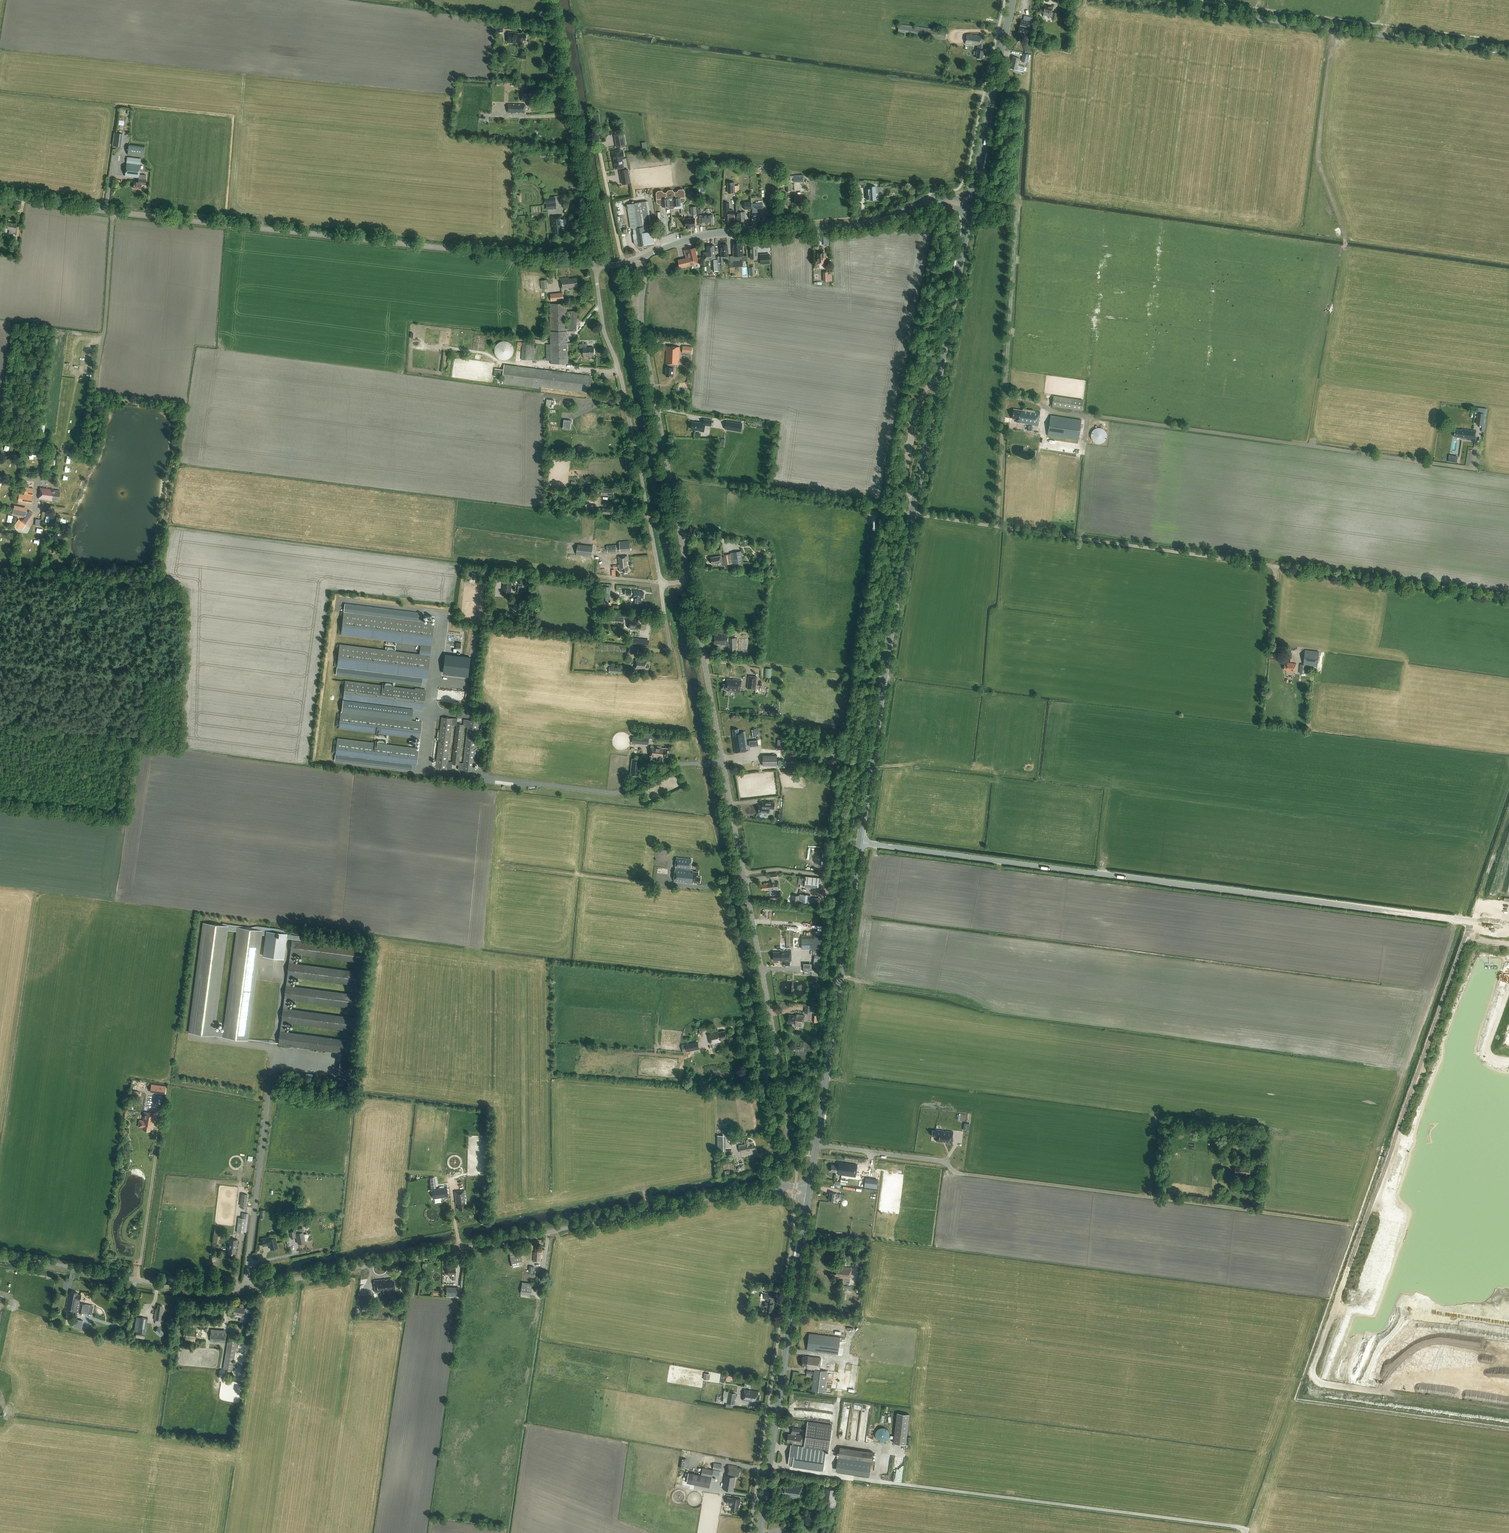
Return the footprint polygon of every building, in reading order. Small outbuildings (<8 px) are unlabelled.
[(1043,15),(1045,16),(1053,17),(1052,19),(1055,19),(1056,13),(1053,12),(1053,13),(1051,13),(1052,7),(1044,6),(1044,12),(1043,15)] [(1018,32),(1028,34),(1030,25),(1030,22),(1021,20),(1018,32)] [(945,40),(946,31),(899,24),(898,33),(945,40)] [(507,42),(523,44),(523,40),(526,40),(527,35),(521,35),(521,34),(509,32),(507,42)] [(973,55),(975,55),(976,55),(976,58),(983,59),(984,50),(982,50),(984,36),(966,34),(965,44),(978,45),(977,51),(974,51),(973,55)] [(1027,63),(1029,55),(1023,53),(1021,61),(1027,63)] [(1024,71),(1025,66),(1018,65),(1020,58),(1012,56),(1010,68),(1024,71)] [(536,97),(536,92),(534,92),(534,90),(530,90),(530,91),(522,91),(522,101),(529,102),(529,101),(534,101),(534,97),(536,97)] [(525,104),(508,103),(508,112),(520,112),(521,110),(523,110),(523,112),(525,112),(525,104)] [(113,145),(121,146),(123,133),(114,132),(113,145)] [(623,133),(614,135),(616,145),(619,144),(620,147),(626,146),(623,133)] [(129,144),(128,154),(143,156),(145,146),(129,144)] [(614,161),(623,159),(625,159),(623,151),(621,151),(621,150),(612,152),(614,161)] [(146,174),(139,174),(140,158),(126,157),(124,176),(138,177),(138,182),(134,182),(133,188),(141,189),(142,184),(146,184),(146,179),(145,179),(146,174)] [(624,167),(623,159),(614,161),(615,169),(624,167)] [(623,184),(630,183),(628,169),(623,170),(620,171),(623,184)] [(866,199),(870,199),(870,200),(876,199),(875,186),(870,186),(870,189),(866,189),(866,199)] [(683,202),(685,200),(684,190),(682,188),(678,188),(676,190),(676,191),(674,191),(672,189),(668,189),(666,191),(663,192),(663,191),(661,190),(657,190),(655,192),(656,202),(658,204),(662,203),(662,206),(667,205),(667,207),(669,209),(673,208),(675,206),(675,205),(681,204),(680,202),(683,202)] [(647,201),(627,204),(631,228),(636,228),(637,233),(633,234),(635,244),(639,243),(639,246),(646,244),(650,243),(647,226),(649,225),(651,225),(647,201)] [(741,209),(741,207),(741,205),(739,205),(739,202),(736,203),(736,210),(737,220),(739,220),(739,222),(740,222),(740,223),(742,223),(742,222),(745,222),(744,218),(745,217),(745,212),(741,212),(741,209)] [(725,223),(734,223),(734,210),(729,211),(729,203),(724,203),(725,211),(724,211),(725,223)] [(752,221),(760,221),(760,214),(758,215),(758,212),(752,212),(752,215),(752,221)] [(714,224),(713,219),(714,218),(714,217),(713,217),(713,215),(700,215),(700,224),(709,224),(714,224)] [(567,226),(566,221),(566,218),(562,218),(562,216),(551,217),(552,228),(554,227),(554,234),(562,233),(561,227),(567,226)] [(695,217),(692,217),(691,218),(691,217),(689,217),(689,218),(686,218),(686,228),(691,227),(691,226),(696,226),(695,217)] [(8,236),(11,236),(12,232),(15,232),(17,224),(8,222),(7,229),(10,229),(8,236)] [(743,255),(743,247),(742,247),(742,243),(734,244),(734,248),(733,248),(734,251),(733,251),(734,256),(730,256),(731,263),(736,263),(736,261),(742,261),(742,255),(743,255)] [(721,256),(719,256),(720,271),(720,270),(720,269),(723,269),(722,266),(725,266),(724,256),(729,255),(728,249),(727,249),(727,244),(721,245),(721,249),(721,256)] [(717,265),(717,271),(717,273),(720,272),(720,271),(719,256),(716,256),(715,245),(707,246),(707,252),(703,252),(704,261),(712,260),(713,265),(717,265)] [(680,268),(699,263),(698,260),(696,255),(697,254),(697,252),(696,252),(695,248),(684,250),(686,258),(678,260),(680,268)] [(819,268),(826,268),(825,260),(825,253),(818,253),(818,257),(817,257),(817,264),(819,264),(819,268)] [(769,254),(760,254),(761,264),(770,264),(769,254)] [(574,286),(578,286),(577,278),(569,279),(569,277),(561,279),(562,289),(575,288),(574,286)] [(564,300),(563,292),(551,294),(552,301),(564,300)] [(577,322),(577,311),(567,311),(568,329),(567,329),(566,304),(550,304),(551,364),(568,363),(567,331),(577,331),(576,322),(577,322)] [(494,350),(494,351),(495,352),(495,353),(495,354),(496,355),(496,356),(497,356),(497,357),(498,358),(499,358),(500,359),(501,359),(502,360),(503,360),(504,360),(505,360),(506,360),(507,359),(508,359),(509,359),(509,358),(510,358),(510,357),(511,357),(512,356),(512,355),(513,354),(513,353),(513,352),(514,351),(514,350),(514,349),(513,349),(513,348),(513,347),(512,346),(512,345),(511,344),(510,343),(510,342),(509,342),(508,341),(507,341),(506,341),(505,341),(504,341),(503,341),(502,341),(501,341),(500,341),(499,342),(498,342),(498,343),(497,344),(496,344),(496,345),(495,346),(495,347),(495,348),(495,349),(494,349),(494,350)] [(522,342),(521,359),(534,360),(535,343),(522,342)] [(584,356),(594,355),(594,347),(587,348),(586,344),(580,344),(580,350),(583,350),(584,356)] [(682,353),(692,353),(692,346),(683,345),(682,353)] [(679,364),(680,347),(667,347),(666,364),(667,364),(667,367),(666,367),(666,373),(665,373),(665,375),(666,375),(666,376),(673,376),(674,367),(673,367),(673,364),(679,364)] [(592,375),(504,364),(502,381),(500,380),(499,383),(564,392),(565,390),(589,393),(592,375)] [(1082,410),(1083,400),(1053,395),(1052,406),(1082,410)] [(579,433),(580,425),(590,425),(590,422),(596,422),(596,419),(600,419),(601,409),(586,408),(585,412),(580,412),(581,407),(575,406),(574,419),(575,419),(574,433),(579,433)] [(1038,426),(1040,412),(1023,409),(1022,410),(1014,409),(1012,418),(1016,419),(1016,422),(1038,426)] [(1476,424),(1483,425),(1485,413),(1478,412),(1476,424)] [(1078,440),(1081,420),(1051,415),(1047,436),(1078,440)] [(695,430),(704,432),(705,425),(711,426),(712,420),(704,419),(703,423),(700,422),(699,423),(692,422),(691,429),(696,430),(695,430)] [(726,421),(725,429),(741,432),(742,424),(726,421)] [(1091,434),(1091,435),(1091,436),(1091,437),(1092,438),(1092,439),(1092,440),(1093,440),(1093,441),(1094,442),(1095,442),(1096,443),(1097,443),(1098,443),(1099,443),(1100,443),(1101,443),(1102,443),(1102,442),(1103,442),(1104,441),(1105,441),(1105,440),(1106,439),(1106,438),(1106,437),(1107,436),(1107,435),(1107,434),(1106,433),(1106,432),(1105,431),(1105,430),(1104,430),(1104,429),(1103,429),(1102,428),(1101,428),(1100,428),(1100,427),(1099,427),(1098,427),(1097,428),(1096,428),(1095,428),(1094,429),(1093,429),(1093,430),(1092,431),(1092,432),(1091,433),(1091,434)] [(1455,429),(1454,436),(1461,437),(1461,439),(1474,440),(1476,431),(1462,429),(1462,430),(1455,429)] [(39,499),(52,500),(52,499),(59,500),(60,490),(53,490),(53,489),(41,487),(39,499)] [(26,525),(34,513),(28,510),(21,521),(26,525)] [(630,549),(630,540),(618,540),(619,550),(630,549)] [(591,556),(593,546),(578,544),(576,554),(591,556)] [(723,565),(730,564),(732,563),(730,554),(728,554),(724,555),(724,557),(721,557),(721,556),(711,558),(712,564),(722,562),(723,565)] [(627,565),(629,565),(628,556),(618,557),(620,571),(622,571),(628,571),(627,565)] [(512,583),(504,582),(502,595),(511,596),(512,583)] [(530,593),(531,588),(527,588),(527,585),(523,584),(522,587),(519,587),(519,592),(530,593)] [(610,600),(611,587),(603,586),(602,599),(610,600)] [(634,590),(634,597),(635,597),(634,602),(641,603),(642,598),(644,598),(644,592),(640,592),(640,591),(634,590)] [(340,644),(336,675),(421,685),(422,677),(427,678),(434,623),(423,622),(424,613),(345,604),(341,635),(420,644),(419,654),(340,644)] [(612,621),(624,621),(624,614),(612,613),(612,621)] [(629,618),(628,627),(630,627),(630,629),(639,630),(639,628),(641,629),(641,624),(638,624),(639,619),(629,618)] [(721,644),(729,644),(729,633),(719,634),(719,635),(714,635),(715,643),(721,643),(721,644)] [(1319,651),(1305,649),(1303,664),(1307,665),(1317,666),(1319,651)] [(446,654),(443,673),(469,676),(471,657),(446,654)] [(649,669),(649,665),(647,665),(647,661),(636,660),(635,668),(649,669)] [(1296,673),(1296,663),(1287,662),(1287,665),(1285,665),(1284,670),(1286,670),(1286,672),(1296,673)] [(747,689),(756,689),(757,676),(748,676),(747,689)] [(723,684),(722,689),(726,689),(726,691),(733,692),(740,693),(742,680),(733,679),(733,680),(730,680),(730,679),(726,679),(726,684),(723,684)] [(340,711),(338,728),(420,739),(422,722),(411,720),(413,709),(423,711),(426,689),(415,688),(415,689),(345,680),(341,712),(340,711)] [(442,717),(436,767),(452,768),(457,719),(442,717)] [(479,721),(463,719),(458,769),(474,771),(479,721)] [(747,751),(744,732),(739,732),(739,729),(733,730),(734,736),(732,736),(734,753),(747,751)] [(337,738),(335,760),(411,770),(412,764),(417,765),(419,748),(337,738)] [(667,758),(668,749),(661,748),(661,747),(651,746),(650,756),(658,757),(657,761),(662,762),(663,757),(667,758)] [(777,755),(763,755),(763,766),(777,766),(777,755)] [(632,758),(630,775),(640,776),(641,759),(632,758)] [(759,805),(758,812),(769,812),(769,808),(774,808),(774,802),(762,802),(762,805),(759,805)] [(676,857),(674,881),(686,883),(686,882),(691,883),(693,883),(693,882),(700,882),(701,877),(698,877),(698,872),(692,871),(692,870),(691,870),(692,859),(676,857)] [(765,890),(779,889),(779,882),(775,882),(775,878),(778,878),(777,873),(770,874),(771,879),(772,879),(772,882),(764,883),(764,884),(762,885),(762,890),(765,889),(765,890)] [(822,883),(822,878),(806,876),(805,878),(803,878),(802,886),(819,888),(819,882),(822,883)] [(791,904),(799,904),(799,895),(792,895),(791,904)] [(302,936),(203,923),(189,1032),(248,1040),(262,934),(266,935),(263,956),(283,958),(286,937),(292,938),(278,1044),(283,1045),(283,1047),(286,1047),(286,1045),(341,1053),(338,1073),(352,1075),(355,1054),(354,1054),(368,950),(301,941),(302,936)] [(788,931),(788,947),(798,947),(798,941),(794,941),(794,931),(788,931)] [(802,935),(802,949),(821,949),(821,935),(802,935)] [(791,951),(780,951),(780,952),(774,952),(774,961),(781,960),(781,962),(792,962),(791,951)] [(803,1026),(805,1015),(797,1014),(797,1016),(789,1015),(788,1023),(795,1024),(795,1025),(803,1026)] [(708,1033),(711,1044),(721,1042),(721,1039),(727,1038),(725,1031),(718,1032),(718,1031),(708,1033)] [(687,1052),(700,1049),(698,1041),(685,1044),(687,1052)] [(151,1084),(150,1090),(165,1092),(166,1086),(151,1084)] [(143,1127),(142,1129),(150,1130),(151,1128),(153,1128),(155,1113),(144,1112),(143,1120),(140,1120),(139,1127),(143,1127)] [(932,1130),(931,1135),(937,1136),(936,1141),(953,1143),(953,1137),(953,1132),(936,1129),(936,1130),(932,1130)] [(726,1150),(726,1135),(717,1135),(718,1151),(726,1150)] [(735,1143),(739,1142),(738,1136),(734,1136),(734,1135),(731,1135),(732,1141),(735,1141),(735,1143)] [(754,1144),(753,1144),(752,1141),(749,1142),(748,1139),(745,1139),(746,1144),(739,1145),(740,1153),(752,1151),(752,1149),(755,1148),(754,1144)] [(856,1177),(858,1165),(844,1163),(842,1163),(842,1162),(840,1162),(839,1165),(832,1164),(831,1172),(838,1173),(838,1174),(856,1177)] [(1249,1175),(1250,1167),(1240,1166),(1240,1167),(1235,1167),(1234,1173),(1240,1174),(1240,1175),(1249,1175)] [(1254,1175),(1253,1186),(1258,1187),(1258,1183),(1264,1184),(1265,1176),(1254,1175)] [(448,1196),(447,1187),(432,1189),(433,1199),(448,1196)] [(465,1204),(466,1203),(465,1190),(455,1192),(456,1203),(457,1203),(459,1209),(466,1208),(465,1204)] [(838,1199),(838,1194),(836,1193),(830,1192),(829,1200),(835,1201),(835,1198),(838,1199)] [(892,1198),(892,1201),(896,1202),(897,1194),(889,1193),(888,1198),(892,1198)] [(911,1225),(915,1212),(902,1208),(898,1220),(911,1225)] [(236,1232),(244,1233),(246,1218),(238,1217),(236,1232)] [(302,1227),(295,1229),(293,1230),(293,1231),(290,1231),(291,1238),(296,1237),(298,1243),(305,1242),(305,1238),(307,1238),(308,1237),(308,1236),(308,1235),(308,1234),(307,1234),(306,1233),(304,1234),(302,1227)] [(276,1237),(268,1238),(268,1237),(261,1238),(263,1246),(270,1245),(271,1249),(278,1248),(276,1237)] [(237,1247),(238,1240),(229,1239),(228,1248),(228,1253),(235,1254),(236,1247),(237,1247)] [(543,1253),(543,1249),(540,1249),(540,1247),(536,1246),(536,1252),(534,1252),(533,1261),(541,1262),(541,1253),(543,1253)] [(509,1251),(513,1268),(524,1265),(520,1249),(509,1251)] [(850,1279),(852,1268),(841,1267),(839,1267),(839,1268),(835,1267),(835,1275),(841,1276),(841,1278),(843,1278),(843,1284),(849,1285),(850,1279)] [(386,1293),(386,1291),(389,1291),(389,1290),(393,1289),(393,1288),(395,1288),(394,1280),(392,1280),(390,1280),(390,1279),(387,1279),(386,1280),(386,1279),(374,1281),(375,1292),(380,1292),(381,1294),(386,1293)] [(522,1282),(521,1294),(531,1295),(533,1283),(522,1282)] [(460,1287),(447,1287),(446,1296),(459,1296),(460,1287)] [(78,1312),(88,1314),(90,1305),(79,1303),(80,1300),(81,1295),(77,1294),(78,1293),(71,1291),(69,1298),(68,1298),(66,1309),(76,1311),(77,1308),(78,1308),(78,1310),(78,1312)] [(767,1310),(773,1311),(774,1304),(772,1303),(773,1299),(774,1294),(764,1292),(763,1298),(769,1299),(768,1303),(765,1302),(764,1306),(767,1306),(767,1310)] [(162,1321),(164,1309),(162,1308),(163,1306),(158,1305),(157,1311),(156,1310),(155,1319),(162,1321)] [(243,1315),(244,1308),(235,1307),(233,1313),(243,1315)] [(138,1332),(146,1333),(148,1318),(140,1317),(138,1332)] [(207,1319),(187,1318),(185,1339),(195,1340),(196,1327),(206,1328),(207,1319)] [(75,1319),(73,1327),(81,1328),(83,1320),(75,1319)] [(236,1363),(234,1363),(240,1324),(231,1322),(223,1369),(233,1370),(233,1367),(235,1367),(236,1363)] [(161,1336),(164,1332),(158,1327),(155,1331),(161,1336)] [(838,1354),(840,1337),(809,1333),(807,1350),(838,1354)] [(824,1392),(827,1371),(819,1370),(821,1358),(805,1356),(805,1357),(802,1356),(801,1366),(806,1367),(805,1367),(808,1368),(815,1369),(812,1390),(824,1392)] [(759,1401),(760,1396),(758,1395),(758,1391),(744,1389),(743,1400),(757,1402),(757,1400),(759,1401)] [(736,1399),(735,1399),(736,1393),(728,1392),(727,1403),(735,1404),(736,1399)] [(893,1443),(906,1444),(909,1414),(897,1413),(893,1443)] [(807,1421),(804,1446),(794,1445),(794,1444),(802,1445),(803,1435),(796,1434),(796,1433),(799,1433),(800,1429),(793,1427),(792,1434),(788,1433),(787,1441),(793,1442),(792,1444),(791,1444),(788,1465),(824,1470),(826,1449),(829,1450),(832,1425),(807,1421)] [(882,1441),(883,1441),(885,1441),(886,1440),(888,1439),(889,1437),(889,1436),(889,1434),(889,1432),(889,1431),(888,1429),(886,1428),(885,1428),(883,1427),(881,1427),(880,1428),(878,1428),(877,1430),(876,1431),(875,1433),(875,1434),(875,1436),(876,1438),(877,1439),(878,1440),(880,1441),(882,1441)] [(873,1451),(840,1447),(838,1456),(839,1456),(839,1457),(838,1457),(836,1468),(870,1473),(871,1462),(847,1459),(847,1458),(871,1461),(873,1451)] [(702,1467),(701,1475),(712,1477),(713,1474),(719,1475),(720,1470),(721,1470),(722,1464),(714,1463),(713,1469),(714,1469),(714,1470),(702,1467)] [(737,1466),(728,1464),(726,1475),(725,1475),(723,1488),(733,1490),(736,1477),(740,1477),(741,1467),(737,1467),(737,1466)] [(798,1501),(797,1501),(795,1510),(802,1511),(803,1508),(801,1508),(802,1503),(804,1503),(804,1499),(801,1499),(803,1485),(784,1482),(783,1487),(780,1487),(779,1494),(784,1495),(784,1496),(797,1498),(797,1499),(798,1499),(798,1501)] [(822,1487),(820,1505),(835,1507),(838,1489),(822,1487)] [(726,1504),(732,1504),(731,1509),(738,1510),(739,1502),(740,1502),(741,1499),(727,1497),(726,1504)]
